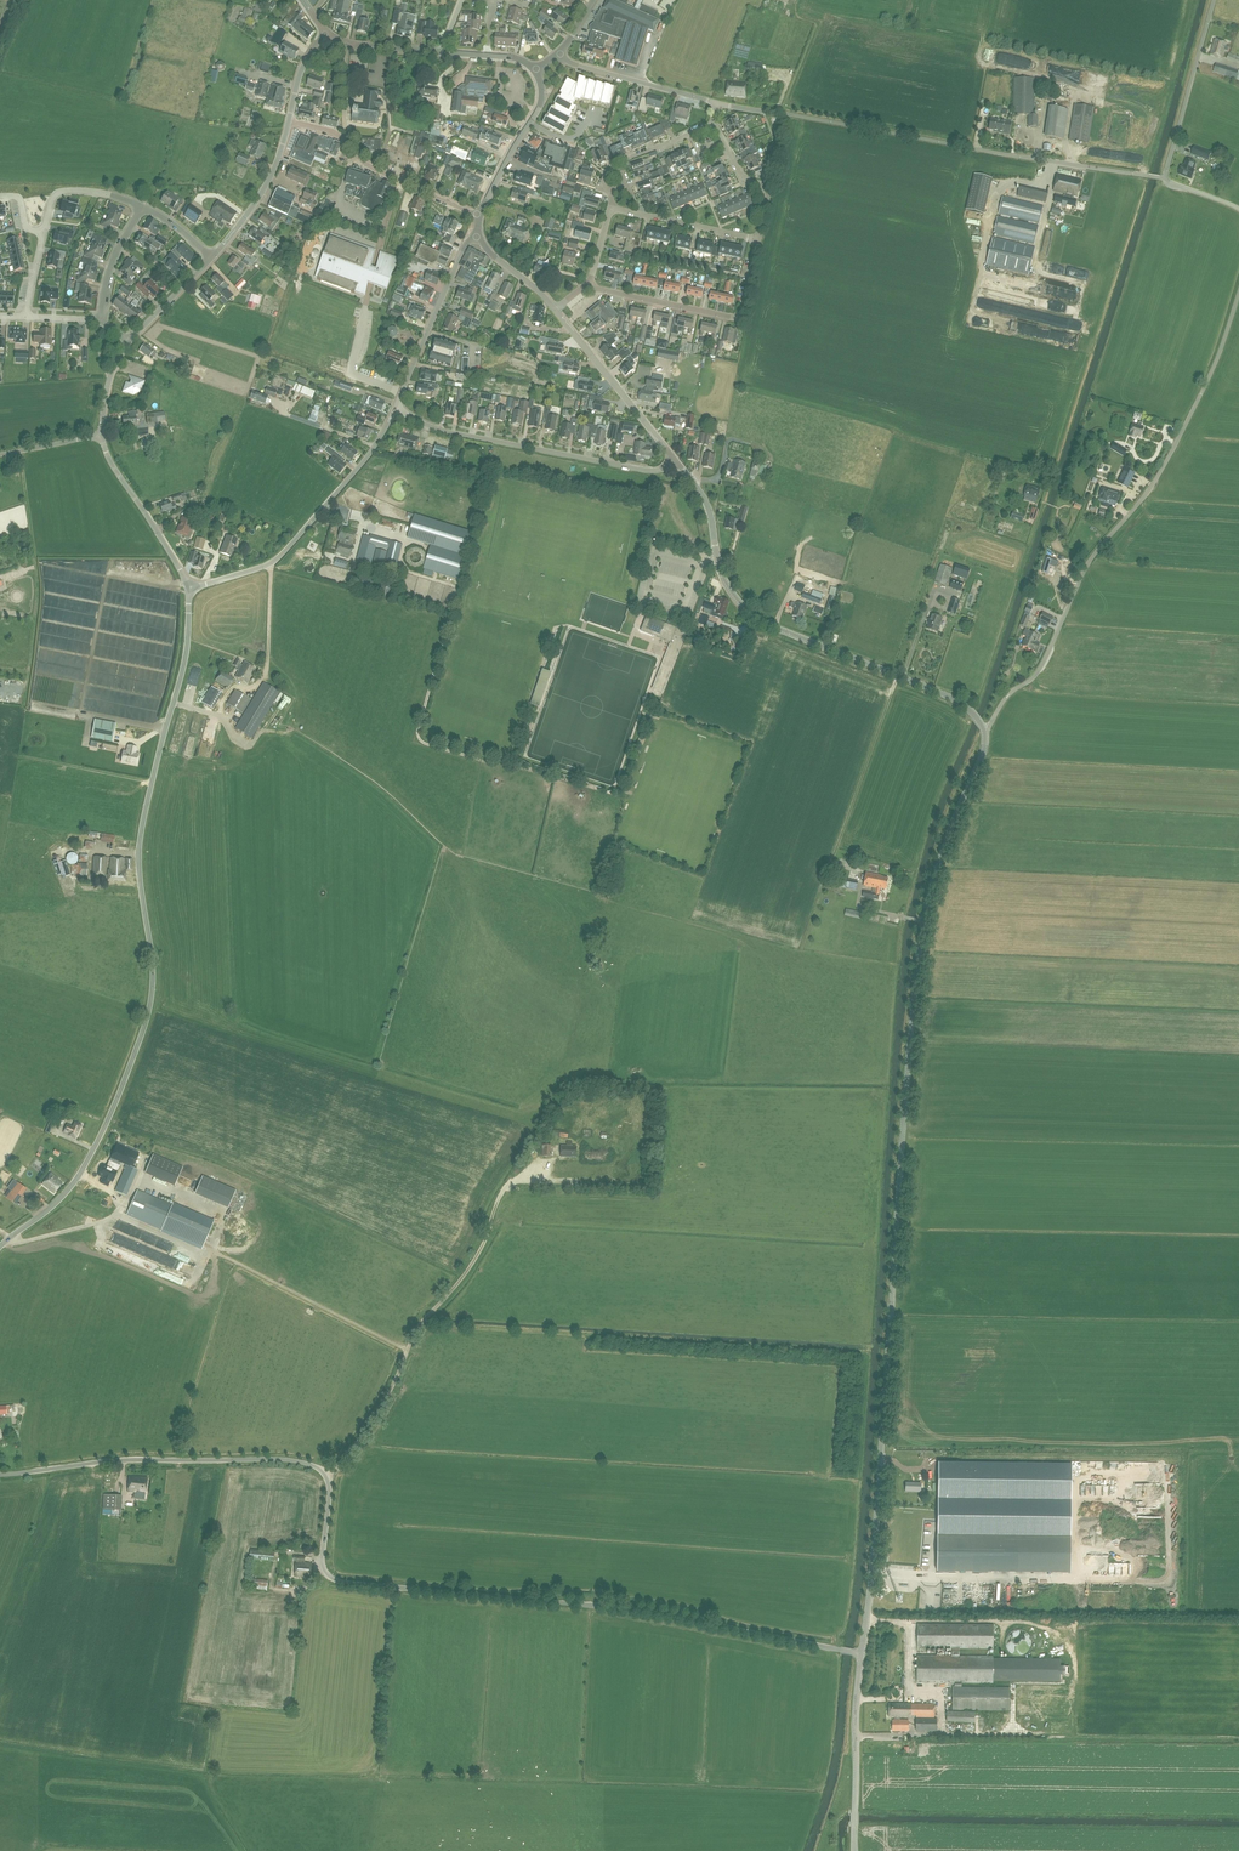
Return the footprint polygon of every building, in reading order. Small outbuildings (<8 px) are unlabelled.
[(352,18),(348,17),(349,14),(348,13),(351,0),(338,0),(337,6),(335,5),(336,0),(331,0),(329,10),(335,12),(333,19),(347,22),(351,23),(352,18)] [(589,42),(593,43),(596,44),(599,45),(600,45),(604,46),(605,41),(608,42),(609,36),(621,40),(619,47),(618,50),(612,48),(610,54),(616,56),(615,60),(637,67),(648,29),(653,32),(658,20),(638,11),(634,9),(614,0),(607,0),(603,9),(601,8),(597,16),(596,15),(594,21),(595,22),(592,30),(592,31),(589,42)] [(261,13),(263,5),(256,3),(254,11),(261,13)] [(401,7),(396,6),(395,11),(400,12),(399,14),(401,14),(398,28),(397,27),(396,35),(411,38),(415,16),(406,15),(407,4),(401,3),(401,7)] [(638,10),(654,17),(659,11),(642,3),(640,8),(638,10)] [(356,13),(355,19),(359,20),(357,31),(366,33),(369,21),(367,21),(368,18),(361,17),(362,10),(363,5),(358,4),(358,6),(356,13)] [(526,16),(522,15),(521,15),(522,11),(510,7),(509,14),(525,19),(526,16)] [(250,20),(253,10),(245,8),(241,17),(250,20)] [(539,14),(547,20),(550,16),(542,10),(539,14)] [(558,23),(559,22),(563,25),(568,18),(561,12),(560,12),(557,10),(551,18),(558,23)] [(301,20),(303,18),(297,13),(296,14),(292,11),(282,23),(286,26),(288,24),(294,29),(301,20)] [(481,15),(471,15),(471,12),(462,11),(462,14),(468,15),(467,22),(480,23),(481,15)] [(507,21),(518,25),(520,20),(524,22),(525,19),(509,14),(507,21)] [(555,26),(545,19),(542,23),(547,26),(543,32),(546,34),(545,34),(552,40),(558,32),(553,29),(555,26)] [(314,31),(301,20),(294,29),(307,40),(314,31)] [(435,22),(420,21),(418,34),(423,34),(424,34),(424,36),(432,37),(432,36),(437,37),(438,28),(435,28),(435,22)] [(534,31),(538,29),(532,21),(529,24),(534,31)] [(476,30),(480,30),(480,23),(467,22),(467,26),(461,25),(461,29),(463,29),(467,29),(476,30)] [(271,42),(279,46),(286,33),(278,28),(271,42)] [(463,29),(463,36),(476,37),(476,30),(467,29),(463,29)] [(500,29),(499,32),(500,32),(500,34),(495,33),(494,45),(501,46),(502,29),(500,29)] [(532,35),(532,30),(525,31),(523,36),(527,36),(528,44),(529,44),(532,44),(532,43),(537,43),(537,35),(532,35)] [(515,47),(516,40),(518,40),(519,35),(509,34),(508,47),(515,47)] [(475,45),(476,37),(463,36),(462,44),(464,44),(475,45)] [(1214,39),(1210,54),(1222,58),(1225,50),(1227,50),(1229,46),(1226,45),(1227,43),(1214,39)] [(298,49),(285,42),(280,52),(288,56),(287,57),(292,60),(293,58),(294,59),(294,58),(295,58),(297,55),(296,55),(298,51),(298,49)] [(585,44),(582,53),(583,53),(593,56),(595,47),(596,44),(593,43),(592,46),(588,45),(585,44)] [(595,47),(593,56),(603,59),(605,49),(603,49),(604,46),(600,45),(599,45),(596,44),(595,47)] [(1229,52),(1227,58),(1238,63),(1238,56),(1229,52)] [(747,72),(762,74),(763,64),(748,62),(747,72)] [(1213,72),(1236,79),(1238,70),(1216,63),(1213,72)] [(1069,80),(1093,82),(1094,72),(1070,70),(1069,80)] [(233,73),(231,82),(235,83),(235,82),(245,85),(247,78),(237,75),(238,74),(233,73)] [(320,89),(321,85),(324,86),(326,81),(323,80),(310,76),(307,85),(320,89)] [(567,79),(566,83),(560,93),(562,94),(560,97),(558,96),(554,104),(555,105),(554,108),(552,107),(548,115),(549,115),(547,118),(546,118),(542,124),(551,128),(551,129),(554,130),(563,134),(566,128),(564,127),(566,124),(568,125),(572,118),(570,117),(572,113),(573,114),(577,108),(573,106),(576,100),(580,101),(581,99),(589,101),(590,101),(592,101),(592,102),(598,103),(601,103),(601,104),(606,105),(610,105),(614,88),(610,87),(610,86),(605,85),(602,85),(602,84),(597,83),(594,83),(594,82),(585,80),(585,79),(579,77),(577,85),(569,80),(567,79)] [(477,108),(478,102),(483,103),(484,94),(487,95),(487,91),(489,92),(491,81),(466,78),(465,86),(463,86),(459,89),(458,94),(454,93),(451,112),(460,114),(460,113),(465,114),(466,106),(477,108)] [(1013,114),(1028,114),(1033,115),(1034,78),(1013,78),(1013,114)] [(1042,78),(1039,89),(1043,90),(1054,92),(1056,81),(1042,78)] [(286,88),(272,85),(270,94),(267,93),(270,84),(259,81),(258,85),(256,86),(255,85),(247,83),(246,86),(245,88),(251,93),(252,91),(253,92),(254,88),(257,89),(255,96),(266,98),(268,98),(266,105),(282,110),(282,109),(283,109),(284,106),(283,105),(284,103),(283,102),(284,101),(283,100),(283,97),(286,88)] [(4,82),(1,90),(7,92),(10,83),(4,82)] [(746,83),(733,82),(727,82),(726,95),(744,97),(746,83)] [(10,83),(7,92),(13,93),(16,85),(10,83)] [(329,104),(332,93),(334,93),(335,86),(328,84),(326,91),(327,91),(325,103),(329,104)] [(16,85),(13,93),(19,95),(22,86),(16,85)] [(22,86),(19,95),(26,97),(28,88),(22,86)] [(437,99),(438,88),(418,86),(417,96),(437,99)] [(357,123),(357,122),(362,122),(362,123),(363,124),(363,122),(367,123),(367,124),(368,124),(368,123),(373,124),(373,125),(374,125),(374,124),(376,124),(377,125),(377,124),(378,123),(378,124),(379,123),(378,123),(378,122),(379,121),(378,121),(378,119),(380,118),(381,119),(381,118),(380,117),(381,115),(382,115),(381,114),(380,114),(379,112),(379,111),(379,108),(380,108),(381,108),(381,107),(382,106),(383,107),(383,106),(383,104),(384,103),(383,103),(381,101),(382,101),(381,100),(381,101),(377,101),(377,100),(378,100),(378,99),(377,99),(378,96),(379,96),(380,96),(381,96),(381,95),(381,93),(382,92),(381,92),(378,92),(378,91),(379,91),(378,90),(378,91),(374,90),(374,89),(373,90),(371,90),(371,89),(370,89),(370,90),(367,89),(366,89),(365,89),(366,90),(365,93),(364,93),(364,94),(365,94),(365,97),(364,97),(364,98),(365,98),(364,101),(363,101),(363,102),(364,102),(364,105),(359,104),(360,103),(359,103),(359,104),(355,104),(354,103),(353,103),(354,104),(352,120),(351,121),(351,122),(352,121),(356,121),(356,123),(357,123)] [(637,108),(639,99),(635,98),(637,92),(630,90),(626,105),(637,108)] [(1043,90),(1042,96),(1053,98),(1054,92),(1043,90)] [(617,92),(614,107),(622,109),(626,94),(617,92)] [(658,98),(649,95),(648,99),(647,99),(645,100),(641,99),(638,110),(645,112),(646,105),(661,109),(663,99),(661,99),(662,98),(658,97),(658,98)] [(322,98),(314,96),(314,99),(317,100),(315,107),(320,108),(322,98)] [(73,99),(71,108),(83,110),(85,102),(73,99)] [(302,107),(299,116),(311,119),(311,118),(315,119),(316,114),(313,113),(313,110),(314,105),(312,104),(309,103),(308,105),(304,104),(303,107),(302,107)] [(673,108),(669,121),(674,122),(675,117),(676,114),(688,117),(690,107),(677,103),(676,109),(673,108)] [(7,104),(6,107),(10,108),(8,115),(20,118),(21,110),(15,109),(15,106),(7,104)] [(1089,143),(1094,107),(1074,104),(1068,140),(1089,143)] [(242,105),(238,123),(250,125),(252,116),(254,117),(255,108),(250,107),(250,106),(242,105)] [(1063,139),(1068,109),(1049,106),(1044,136),(1063,139)] [(486,107),(484,111),(489,113),(488,117),(493,119),(492,121),(497,123),(497,124),(501,126),(502,125),(506,127),(508,119),(501,117),(496,115),(497,111),(486,107)] [(71,108),(70,115),(82,118),(83,110),(71,108)] [(110,108),(108,117),(114,119),(116,110),(110,108)] [(116,110),(114,119),(120,120),(122,111),(116,110)] [(122,111),(120,120),(126,122),(128,113),(122,111)] [(128,113),(126,122),(132,123),(134,114),(128,113)] [(134,114),(132,123),(138,125),(140,116),(134,114)] [(3,122),(3,125),(11,127),(12,124),(19,125),(20,118),(8,115),(7,123),(3,122)] [(70,115),(68,123),(80,126),(82,118),(70,115)] [(725,127),(726,130),(742,123),(741,120),(737,122),(735,119),(737,118),(735,115),(729,118),(730,121),(724,123),(725,126),(725,127)] [(1038,127),(1038,115),(1028,115),(1027,127),(1038,127)] [(140,116),(138,125),(145,126),(147,117),(140,116)] [(324,116),(322,125),(329,127),(331,118),(324,116)] [(336,128),(338,120),(331,118),(329,127),(336,128)] [(991,119),(989,129),(997,131),(997,132),(1009,135),(1011,122),(1000,120),(999,121),(991,119)] [(663,120),(659,122),(660,124),(654,127),(659,138),(666,136),(662,128),(666,127),(663,120)] [(68,123),(66,131),(78,134),(80,126),(68,123)] [(728,133),(729,136),(735,133),(736,136),(746,132),(745,129),(740,131),(739,127),(743,126),(742,123),(726,130),(727,133),(728,133)] [(641,125),(643,129),(646,136),(649,134),(652,141),(659,138),(654,127),(647,130),(645,124),(641,125)] [(478,132),(465,127),(462,134),(475,139),(478,132)] [(181,129),(179,139),(190,141),(192,129),(187,128),(187,130),(181,129)] [(2,129),(1,133),(5,134),(3,141),(15,143),(16,135),(10,134),(10,131),(2,129)] [(192,129),(190,141),(200,143),(203,132),(202,133),(197,132),(197,130),(192,129)] [(478,132),(475,139),(479,141),(480,139),(485,141),(485,140),(489,142),(493,144),(493,143),(498,145),(499,145),(502,137),(484,129),(483,132),(479,130),(478,132)] [(644,140),(647,139),(646,136),(643,129),(640,131),(640,130),(633,133),(634,136),(639,147),(646,144),(644,140)] [(631,146),(632,150),(639,147),(634,136),(627,138),(624,130),(620,131),(621,134),(627,148),(631,146)] [(421,131),(419,138),(428,141),(430,134),(421,131)] [(203,132),(200,143),(211,146),(213,136),(208,135),(208,133),(203,132)] [(735,145),(736,147),(752,141),(751,138),(747,140),(746,136),(747,136),(746,132),(736,136),(738,140),(735,141),(736,143),(735,145)] [(315,157),(318,151),(319,148),(322,140),(311,136),(310,138),(300,133),(293,152),(290,158),(311,167),(314,160),(315,157)] [(618,136),(621,143),(614,145),(619,157),(626,154),(624,149),(627,148),(621,134),(618,136)] [(66,138),(65,146),(77,147),(77,139),(81,140),(81,136),(73,135),(72,139),(66,138)] [(443,147),(445,138),(433,135),(431,144),(443,147)] [(534,136),(530,142),(537,148),(543,140),(540,138),(539,139),(534,136)] [(411,150),(412,150),(411,153),(416,155),(415,158),(420,160),(422,155),(424,155),(428,141),(416,137),(411,150)] [(128,138),(128,141),(132,142),(131,149),(143,150),(143,143),(136,142),(137,139),(128,138)] [(323,140),(319,148),(324,150),(324,151),(330,153),(329,155),(336,157),(341,145),(341,144),(335,141),(334,142),(330,140),(324,138),(323,140)] [(377,151),(377,149),(381,149),(381,140),(374,140),(374,139),(363,138),(362,144),(364,144),(364,151),(373,151),(377,151)] [(253,148),(250,155),(260,160),(266,145),(256,141),(256,142),(251,140),(249,146),(253,148)] [(532,168),(543,172),(551,175),(553,167),(564,170),(565,169),(569,171),(572,159),(568,158),(571,148),(562,145),(561,146),(553,144),(553,143),(544,140),(541,150),(539,149),(538,153),(526,147),(519,162),(527,165),(532,168)] [(596,149),(591,151),(592,155),(595,161),(598,160),(600,165),(606,162),(604,158),(607,156),(606,153),(603,147),(600,140),(597,141),(594,143),(596,146),(598,145),(601,151),(597,153),(596,149)] [(7,153),(7,149),(14,150),(15,143),(3,141),(2,148),(0,148),(0,152),(7,153)] [(180,141),(178,146),(180,147),(178,153),(188,155),(191,145),(180,141)] [(756,150),(752,141),(736,147),(738,150),(739,151),(740,153),(741,152),(743,156),(756,150)] [(613,160),(619,157),(614,145),(608,148),(606,145),(603,147),(606,153),(609,152),(613,160)] [(65,146),(65,154),(71,154),(71,157),(80,158),(80,154),(76,154),(77,147),(65,146)] [(1191,154),(1208,161),(1211,152),(1194,146),(1191,154)] [(127,156),(127,160),(135,161),(135,157),(143,158),(143,150),(131,149),(130,157),(127,156)] [(681,149),(676,151),(680,163),(686,160),(681,149)] [(688,150),(685,151),(684,150),(682,151),(681,149),(686,160),(689,167),(693,165),(691,159),(692,159),(688,150)] [(574,157),(574,159),(580,161),(581,160),(582,160),(583,155),(581,154),(582,151),(576,150),(574,157)] [(745,162),(747,165),(760,159),(759,157),(760,157),(758,153),(756,150),(743,156),(744,159),(743,160),(744,162),(745,162)] [(470,153),(470,154),(470,155),(471,156),(473,157),(472,161),(485,167),(489,158),(483,155),(484,154),(480,152),(479,153),(476,152),(475,152),(473,151),(472,151),(471,151),(471,152),(470,152),(470,153)] [(678,172),(675,166),(675,165),(680,163),(676,151),(670,154),(678,172)] [(321,152),(318,158),(326,161),(329,156),(321,152)] [(250,157),(239,153),(236,161),(246,166),(250,157)] [(670,169),(673,167),(675,173),(678,172),(670,154),(671,156),(669,156),(669,158),(666,160),(670,169)] [(445,155),(442,163),(447,164),(450,157),(445,155)] [(448,164),(459,168),(461,162),(451,158),(448,164)] [(747,169),(748,172),(754,169),(755,173),(762,170),(760,166),(759,167),(757,164),(761,162),(760,159),(747,165),(748,169),(747,169)] [(630,164),(633,171),(644,167),(642,160),(630,164)] [(1194,170),(1193,170),(1195,163),(1186,160),(1183,166),(1182,165),(1178,174),(1191,179),(1194,170)] [(429,179),(433,181),(436,176),(438,172),(437,171),(438,168),(434,166),(435,165),(430,163),(428,168),(427,168),(425,172),(426,172),(424,177),(425,177),(425,178),(425,179),(428,180),(429,180),(429,179)] [(708,175),(711,174),(726,167),(724,168),(723,166),(722,167),(720,163),(711,167),(712,169),(706,172),(708,175)] [(128,165),(127,173),(130,173),(129,178),(142,179),(143,171),(135,170),(135,166),(128,165)] [(594,172),(594,171),(583,167),(583,166),(582,165),(580,165),(579,169),(582,170),(580,174),(592,177),(593,174),(594,175),(595,172),(594,172)] [(635,178),(649,173),(648,169),(645,170),(644,167),(633,171),(635,178)] [(711,174),(714,173),(716,178),(719,177),(728,173),(726,167),(711,174)] [(286,177),(303,184),(306,177),(290,169),(286,177)] [(464,171),(458,184),(467,189),(473,176),(464,171)] [(381,205),(384,200),(387,194),(391,185),(383,181),(381,185),(377,183),(375,182),(376,180),(371,179),(367,177),(349,172),(347,179),(345,184),(348,185),(347,189),(353,192),(352,194),(353,196),(362,201),(361,203),(362,206),(377,214),(381,205)] [(515,176),(514,180),(515,180),(515,182),(530,186),(534,175),(523,172),(522,175),(517,174),(516,176),(515,176)] [(731,179),(728,173),(719,177),(720,179),(715,181),(716,185),(719,184),(731,179)] [(590,184),(592,177),(580,174),(578,181),(590,184)] [(984,214),(992,178),(974,174),(965,209),(984,214)] [(1057,175),(1053,191),(1063,193),(1064,193),(1073,196),(1077,197),(1081,180),(1057,175)] [(473,176),(467,189),(477,193),(483,180),(473,176)] [(649,181),(638,185),(640,191),(639,192),(651,188),(654,187),(652,179),(649,180),(649,181)] [(731,179),(719,184),(716,185),(715,185),(720,196),(728,193),(726,188),(730,186),(729,184),(731,184),(729,180),(731,179)] [(552,196),(554,189),(548,187),(550,183),(543,181),(540,192),(552,196)] [(695,181),(693,182),(695,187),(696,187),(701,198),(708,195),(703,184),(697,186),(695,181)] [(562,191),(572,194),(575,187),(565,184),(566,184),(564,184),(562,191)] [(686,185),(688,190),(689,190),(694,201),(701,198),(696,187),(695,187),(691,189),(689,184),(686,185)] [(580,194),(582,187),(575,185),(575,187),(573,192),(580,194)] [(1019,185),(1017,196),(1045,203),(1048,191),(1019,185)] [(639,192),(641,199),(654,194),(653,195),(651,191),(655,190),(654,187),(651,188),(639,192)] [(680,188),(682,193),(687,204),(694,201),(689,190),(688,190),(684,192),(682,187),(680,188)] [(511,198),(520,200),(520,202),(524,203),(527,194),(533,196),(534,192),(524,188),(523,192),(513,189),(511,198)] [(298,213),(300,209),(292,206),(295,199),(290,196),(290,195),(286,193),(285,194),(277,190),(269,207),(308,225),(311,219),(298,213)] [(314,209),(317,203),(314,202),(317,194),(306,190),(302,199),(301,199),(300,202),(314,209)] [(673,191),(675,196),(680,207),(687,204),(682,193),(677,195),(675,190),(673,191)] [(743,196),(744,195),(749,206),(756,204),(751,192),(746,195),(744,190),(741,191),(743,196)] [(162,198),(160,201),(166,204),(165,206),(170,209),(170,207),(176,211),(183,200),(167,191),(166,192),(163,198),(162,198)] [(600,199),(591,197),(592,193),(583,191),(581,198),(586,199),(585,203),(598,207),(600,199)] [(675,196),(670,198),(668,193),(666,194),(668,199),(669,199),(673,210),(680,207),(675,196)] [(735,194),(737,199),(737,198),(742,209),(749,206),(744,195),(743,196),(739,198),(737,193),(735,194)] [(1055,194),(1053,201),(1062,203),(1061,206),(1066,207),(1067,205),(1075,206),(1076,200),(1072,198),(1073,196),(1064,193),(1063,196),(1055,194)] [(645,205),(659,200),(658,197),(655,198),(654,194),(641,199),(642,199),(645,205)] [(737,198),(737,199),(732,201),(730,196),(728,197),(730,202),(731,201),(735,212),(742,209),(737,198)] [(420,212),(425,201),(415,197),(412,204),(410,203),(408,208),(418,212),(417,214),(422,216),(423,213),(420,212)] [(998,213),(1039,223),(1043,207),(1002,197),(998,213)] [(63,201),(61,210),(64,211),(63,218),(73,219),(73,218),(76,206),(77,206),(78,201),(70,199),(69,203),(63,201)] [(723,205),(724,204),(728,215),(735,212),(731,201),(730,202),(725,204),(723,199),(721,200),(723,205)] [(221,222),(223,219),(226,221),(230,223),(237,213),(219,201),(212,211),(209,216),(210,216),(220,223),(218,225),(222,227),(224,224),(221,222)] [(716,202),(714,203),(716,207),(717,207),(721,218),(728,215),(724,204),(723,205),(718,206),(716,202)] [(430,210),(440,214),(443,208),(433,203),(430,210)] [(109,214),(108,216),(118,220),(121,213),(115,211),(117,207),(109,204),(108,208),(110,209),(107,214),(109,214)] [(190,207),(186,204),(181,211),(185,214),(190,207)] [(334,209),(321,204),(318,212),(331,217),(334,209)] [(185,214),(184,215),(195,223),(202,214),(190,206),(190,207),(185,214)] [(312,218),(313,214),(302,209),(300,213),(312,218)] [(396,226),(401,227),(401,225),(404,226),(407,214),(400,211),(396,226)] [(582,211),(580,216),(585,217),(584,220),(593,223),(595,214),(582,211)] [(264,213),(260,220),(270,227),(269,228),(272,231),(277,223),(279,220),(273,215),(271,218),(264,213)] [(106,223),(102,221),(100,225),(108,228),(109,225),(117,228),(119,222),(118,222),(118,220),(108,216),(106,223)] [(436,216),(433,223),(441,226),(443,227),(443,228),(442,232),(443,233),(441,237),(444,238),(443,241),(452,245),(456,237),(453,236),(455,233),(457,228),(459,229),(461,225),(459,224),(458,222),(455,221),(453,222),(451,221),(451,222),(447,220),(446,220),(436,216)] [(528,229),(521,227),(523,222),(524,223),(526,219),(520,216),(518,220),(517,225),(515,224),(508,221),(502,234),(509,237),(523,242),(528,229)] [(993,235),(1034,244),(1038,226),(997,216),(993,235)] [(143,228),(151,233),(152,233),(156,236),(161,227),(157,225),(157,224),(148,219),(143,228)] [(551,219),(548,229),(552,230),(558,231),(560,227),(561,222),(551,219)] [(590,236),(590,235),(591,230),(581,228),(582,224),(573,222),(571,229),(576,230),(574,237),(584,239),(584,238),(589,239),(590,236)] [(641,235),(630,232),(631,230),(618,226),(615,236),(627,239),(624,250),(637,254),(641,235)] [(648,232),(644,231),(643,238),(642,241),(646,242),(647,239),(654,240),(656,229),(649,227),(648,232)] [(268,239),(271,235),(263,230),(261,233),(254,228),(253,229),(252,228),(249,232),(250,233),(249,235),(257,240),(256,242),(260,245),(266,237),(268,239)] [(73,232),(66,230),(60,229),(59,233),(55,232),(53,240),(61,242),(60,243),(66,244),(66,243),(67,238),(71,239),(73,232)] [(661,242),(663,230),(656,229),(654,240),(661,242)] [(668,244),(671,232),(663,230),(661,242),(668,244)] [(90,246),(92,246),(102,251),(105,244),(99,241),(101,237),(93,234),(91,238),(93,239),(90,246)] [(148,240),(139,235),(137,237),(136,238),(134,240),(135,241),(134,242),(143,248),(143,247),(147,250),(150,245),(157,250),(161,245),(154,241),(153,243),(148,240)] [(168,241),(159,235),(155,241),(164,246),(168,241)] [(369,275),(375,278),(377,270),(370,268),(373,254),(364,249),(364,250),(355,247),(355,245),(331,235),(316,277),(318,278),(317,279),(355,293),(355,291),(364,295),(367,280),(368,280),(369,275)] [(685,237),(677,236),(675,248),(682,249),(685,237)] [(682,249),(689,251),(692,239),(685,237),(682,249)] [(1035,247),(992,237),(986,265),(1028,276),(1035,247)] [(18,238),(7,240),(8,247),(19,244),(18,238)] [(578,241),(570,240),(568,248),(576,250),(578,241)] [(706,242),(699,241),(696,252),(704,254),(706,242)] [(704,254),(711,255),(714,244),(706,242),(704,254)] [(445,266),(448,260),(453,249),(443,245),(440,243),(436,251),(421,244),(416,256),(410,253),(408,258),(427,266),(429,263),(432,264),(436,262),(445,266)] [(719,255),(726,256),(728,244),(721,243),(719,255)] [(19,244),(8,247),(10,253),(20,251),(19,244)] [(171,251),(177,257),(180,255),(188,262),(195,255),(183,244),(179,249),(176,246),(171,251)] [(257,259),(253,256),(255,252),(251,249),(250,250),(242,244),(238,250),(246,256),(244,259),(249,263),(252,265),(257,259)] [(728,244),(726,256),(733,258),(736,246),(728,244)] [(89,253),(85,251),(84,255),(91,259),(93,255),(101,258),(103,253),(101,252),(102,251),(92,246),(89,253)] [(740,259),(743,248),(736,246),(733,258),(740,259)] [(485,269),(487,269),(491,261),(490,260),(489,259),(483,256),(483,255),(469,247),(465,254),(459,265),(468,270),(463,279),(471,284),(480,267),(485,269)] [(573,267),(576,253),(565,250),(562,264),(573,266),(572,267),(573,267)] [(20,251),(10,253),(11,259),(22,257),(20,251)] [(56,254),(50,253),(47,265),(48,266),(48,267),(52,268),(52,267),(56,267),(58,259),(63,260),(64,253),(57,251),(56,254)] [(171,260),(166,265),(171,271),(171,272),(175,276),(176,274),(177,275),(179,273),(178,272),(182,269),(179,266),(176,263),(179,260),(172,252),(167,257),(171,260)] [(611,252),(609,259),(618,261),(623,262),(624,258),(624,257),(623,255),(620,254),(611,252)] [(22,257),(11,259),(12,265),(23,263),(22,257)] [(241,269),(244,266),(239,262),(239,261),(233,257),(228,264),(234,268),(233,269),(236,272),(239,267),(241,269)] [(380,257),(377,270),(375,278),(374,282),(387,286),(396,261),(380,257)] [(84,269),(84,270),(94,273),(96,266),(90,264),(91,260),(83,258),(82,262),(84,263),(82,268),(84,269)] [(137,268),(141,270),(143,267),(137,261),(134,264),(128,259),(124,264),(125,265),(124,266),(133,273),(137,268)] [(535,268),(534,272),(545,277),(548,278),(549,276),(550,276),(552,271),(548,269),(549,265),(539,261),(537,265),(536,264),(534,267),(535,268)] [(23,263),(12,265),(14,271),(24,269),(23,263)] [(119,272),(125,276),(122,279),(128,285),(131,281),(129,280),(133,276),(132,274),(133,273),(124,266),(119,272)] [(96,275),(94,275),(94,273),(84,270),(82,277),(78,276),(77,280),(85,283),(86,279),(94,281),(96,275)] [(606,270),(604,277),(606,278),(605,279),(611,281),(612,279),(614,280),(619,281),(620,279),(621,274),(616,273),(616,272),(606,270)] [(428,271),(424,280),(437,285),(441,275),(433,272),(433,273),(428,271)] [(499,274),(495,271),(494,272),(494,273),(492,272),(485,287),(493,291),(500,276),(499,275),(499,274)] [(423,301),(424,300),(429,302),(434,290),(414,281),(415,279),(404,274),(402,277),(404,278),(400,287),(398,286),(395,293),(405,296),(408,288),(418,292),(416,296),(420,298),(420,299),(421,299),(421,300),(423,301)] [(213,279),(212,280),(219,287),(216,290),(226,299),(228,301),(232,298),(229,295),(232,293),(227,289),(229,287),(224,282),(225,282),(217,275),(216,275),(215,275),(212,278),(213,279)] [(633,284),(641,286),(642,278),(635,276),(633,284)] [(642,278),(641,286),(648,287),(650,279),(642,278)] [(662,278),(660,286),(664,287),(663,290),(671,292),(673,284),(665,282),(665,280),(666,279),(662,278)] [(235,286),(238,289),(246,283),(242,279),(235,286)] [(656,289),(658,281),(650,279),(648,287),(656,289)] [(154,285),(155,284),(150,280),(144,286),(140,282),(135,286),(147,298),(150,295),(153,298),(160,291),(154,285)] [(513,287),(513,286),(505,282),(499,295),(498,295),(507,299),(513,287)] [(88,285),(76,283),(75,291),(80,292),(78,302),(90,303),(91,298),(90,298),(91,291),(87,290),(88,285)] [(679,294),(680,286),(673,284),(671,292),(679,294)] [(206,285),(200,291),(206,297),(203,300),(212,308),(215,305),(210,300),(215,294),(206,285)] [(126,287),(122,292),(127,296),(131,291),(126,287)] [(695,289),(688,287),(686,295),(694,297),(695,289)] [(50,289),(40,288),(40,302),(49,302),(49,299),(58,299),(58,290),(50,289)] [(465,292),(460,290),(457,297),(465,300),(468,301),(473,291),(466,288),(465,292)] [(694,297),(701,298),(703,290),(695,289),(694,297)] [(709,300),(716,301),(718,294),(710,292),(709,300)] [(520,312),(522,308),(526,296),(517,293),(513,305),(512,308),(513,308),(512,309),(520,312)] [(259,304),(261,297),(252,294),(247,307),(254,309),(256,303),(259,304)] [(718,294),(716,301),(724,303),(726,295),(718,294)] [(732,305),(733,297),(726,295),(724,303),(732,305)] [(119,296),(112,305),(118,309),(125,300),(124,300),(119,296)] [(118,309),(121,311),(120,312),(122,314),(130,304),(125,300),(118,309)] [(492,300),(491,302),(488,309),(495,312),(499,303),(492,300)] [(596,318),(597,320),(599,318),(601,321),(603,319),(607,324),(613,318),(617,315),(608,303),(604,306),(600,301),(587,312),(588,313),(586,314),(590,318),(592,317),(594,320),(596,318)] [(125,315),(126,314),(128,316),(128,317),(135,308),(130,304),(122,314),(125,315)] [(425,311),(420,309),(421,308),(416,306),(416,307),(414,306),(413,306),(410,304),(408,309),(423,315),(425,311)] [(533,322),(542,324),(544,308),(531,306),(530,311),(535,312),(534,318),(533,322)] [(134,321),(140,313),(135,309),(135,308),(128,317),(134,321)] [(403,313),(392,309),(388,308),(386,313),(390,315),(390,316),(400,320),(403,313)] [(631,308),(630,316),(629,321),(632,321),(633,317),(637,318),(639,310),(631,308)] [(416,319),(416,318),(421,320),(423,315),(408,309),(406,313),(409,315),(412,316),(411,317),(416,319)] [(462,309),(460,313),(472,318),(474,314),(462,309)] [(646,311),(639,310),(637,318),(641,318),(640,323),(643,324),(644,319),(645,319),(646,311)] [(653,321),(652,326),(655,326),(656,322),(661,323),(662,315),(655,313),(653,321)] [(446,322),(443,328),(445,329),(445,330),(446,330),(452,332),(452,331),(453,332),(454,332),(455,329),(455,328),(454,328),(458,319),(449,315),(447,319),(447,320),(446,322)] [(661,323),(660,327),(667,329),(668,324),(670,316),(662,315),(661,323)] [(462,326),(468,328),(472,319),(466,317),(462,326)] [(597,320),(595,321),(590,326),(596,333),(607,324),(603,319),(601,321),(599,318),(597,320)] [(673,325),(672,325),(671,333),(678,335),(679,332),(683,333),(684,327),(686,320),(678,318),(676,327),(673,326),(673,325)] [(1058,340),(1060,331),(1004,319),(1002,327),(1013,329),(1013,328),(1039,334),(1039,336),(1058,340)] [(693,321),(686,320),(684,327),(689,329),(688,333),(690,334),(691,329),(692,329),(693,321)] [(709,325),(702,323),(700,331),(699,336),(702,336),(703,332),(708,332),(709,325)] [(717,326),(709,325),(708,332),(712,333),(711,338),(714,339),(715,334),(717,326)] [(520,333),(528,335),(530,328),(522,326),(520,333)] [(652,328),(649,327),(648,327),(646,339),(645,342),(644,342),(644,345),(655,347),(656,341),(650,340),(652,328)] [(25,340),(26,340),(26,330),(22,330),(22,328),(9,328),(9,339),(16,339),(16,343),(24,343),(25,340)] [(386,330),(385,334),(387,337),(391,339),(395,337),(397,333),(395,329),(391,328),(386,330)] [(737,331),(725,328),(723,341),(734,344),(736,343),(738,332),(737,331)] [(38,333),(34,333),(33,342),(40,342),(40,347),(50,348),(51,330),(41,329),(40,334),(38,334),(38,333)] [(608,344),(600,350),(605,357),(606,356),(614,349),(611,346),(613,344),(616,342),(614,339),(617,337),(614,333),(610,334),(612,336),(606,341),(608,344)] [(78,343),(79,336),(68,336),(67,341),(67,350),(67,349),(71,349),(71,346),(78,346),(78,343)] [(555,344),(556,340),(540,337),(539,339),(541,342),(543,342),(543,345),(545,346),(544,351),(562,354),(562,352),(563,352),(564,351),(564,348),(563,348),(563,345),(555,344)] [(658,339),(656,347),(666,349),(667,341),(658,339)] [(444,347),(445,342),(436,340),(433,348),(435,349),(434,350),(433,350),(433,351),(434,351),(433,352),(432,352),(432,354),(431,354),(431,355),(432,355),(431,356),(430,361),(439,363),(438,364),(439,364),(439,363),(441,357),(443,358),(442,364),(441,364),(441,365),(442,364),(451,367),(453,358),(452,358),(453,356),(453,354),(454,354),(457,346),(448,343),(448,342),(446,347),(444,347)] [(139,350),(152,359),(156,352),(153,350),(144,344),(139,350)] [(614,349),(606,356),(611,362),(618,356),(620,358),(625,354),(627,357),(629,356),(631,353),(628,349),(625,351),(623,348),(618,352),(615,348),(614,349)] [(678,360),(679,353),(658,350),(657,357),(678,360)] [(387,356),(381,354),(379,359),(389,363),(390,361),(399,364),(402,358),(393,354),(393,353),(389,352),(387,356)] [(631,367),(635,364),(632,360),(633,360),(631,357),(630,355),(629,356),(627,357),(625,359),(628,363),(620,369),(625,376),(633,369),(631,367)] [(577,371),(579,371),(580,367),(578,367),(578,365),(570,363),(571,360),(555,357),(554,361),(565,363),(564,371),(577,373),(577,371)] [(590,366),(581,368),(583,375),(592,373),(590,366)] [(435,382),(437,372),(421,369),(419,379),(435,382)] [(457,370),(456,378),(464,379),(465,372),(457,370)] [(640,390),(638,400),(651,402),(655,403),(656,396),(652,395),(653,390),(658,391),(658,387),(661,387),(662,381),(662,377),(663,377),(652,375),(653,375),(652,379),(647,378),(646,384),(646,385),(647,385),(646,387),(650,388),(649,392),(645,391),(640,390)] [(126,382),(122,392),(127,393),(127,392),(133,394),(140,391),(141,387),(142,387),(144,381),(134,377),(134,378),(132,377),(130,383),(126,382)] [(580,381),(579,390),(592,392),(594,384),(585,382),(586,379),(587,379),(578,377),(577,381),(580,381)] [(558,379),(555,381),(561,389),(563,385),(558,379)] [(341,382),(339,388),(340,388),(342,389),(351,392),(353,387),(354,386),(341,382)] [(315,391),(296,383),(293,389),(312,397),(315,391)] [(433,393),(434,389),(446,391),(447,387),(427,383),(427,387),(418,385),(416,393),(426,395),(426,397),(432,398),(433,393)] [(253,391),(250,398),(265,404),(268,396),(268,395),(275,397),(277,391),(267,388),(265,394),(265,395),(253,391)] [(471,402),(470,406),(464,405),(462,418),(470,420),(471,415),(475,416),(478,403),(479,393),(477,393),(476,397),(473,396),(472,400),(474,401),(474,402),(471,402)] [(590,396),(589,401),(588,409),(593,410),(597,411),(597,412),(598,412),(601,413),(602,413),(602,412),(607,413),(608,411),(609,411),(610,406),(610,405),(609,405),(609,404),(599,402),(600,398),(590,396)] [(381,411),(385,402),(373,397),(369,406),(381,411)] [(454,417),(456,406),(453,405),(453,403),(448,402),(445,415),(454,417)] [(515,425),(516,425),(516,424),(521,425),(523,412),(527,413),(528,408),(529,403),(521,402),(520,408),(519,411),(514,410),(512,423),(513,423),(512,424),(513,425),(515,425)] [(489,404),(487,412),(480,410),(478,422),(487,423),(489,414),(492,415),(494,405),(489,405),(489,404)] [(543,419),(547,420),(545,429),(549,430),(549,431),(550,432),(552,432),(553,432),(553,431),(554,431),(557,414),(550,413),(551,406),(546,405),(543,419)] [(507,409),(507,408),(498,407),(496,420),(504,422),(507,409)] [(538,428),(541,409),(532,407),(532,409),(532,411),(531,410),(528,426),(538,428)] [(319,412),(312,410),(309,419),(317,421),(318,417),(317,417),(319,412)] [(129,416),(122,417),(123,425),(130,425),(130,424),(136,423),(137,423),(136,416),(136,415),(138,415),(138,411),(129,412),(129,416)] [(146,414),(147,423),(165,421),(164,412),(146,414)] [(359,415),(356,421),(364,425),(366,420),(375,424),(378,417),(368,413),(366,418),(359,415)] [(675,419),(665,418),(664,425),(674,427),(674,423),(679,424),(680,418),(675,418),(675,419)] [(572,419),(570,425),(563,423),(561,437),(569,439),(571,430),(575,430),(577,420),(572,419)] [(687,419),(685,428),(692,430),(694,421),(687,419)] [(1137,425),(1133,423),(1129,436),(1135,438),(1136,435),(1140,436),(1143,427),(1140,426),(1141,424),(1142,425),(1143,421),(1139,420),(1137,425)] [(586,423),(586,427),(580,426),(577,440),(586,442),(588,433),(591,434),(593,425),(586,423)] [(634,425),(634,424),(624,423),(623,430),(633,432),(633,428),(637,429),(638,425),(634,425)] [(598,427),(594,426),(592,434),(596,435),(595,444),(596,444),(596,445),(600,446),(601,445),(603,445),(603,444),(604,444),(605,439),(604,438),(606,427),(598,426),(598,427)] [(360,427),(356,437),(361,438),(368,441),(372,431),(364,428),(360,427)] [(609,440),(615,441),(618,428),(611,427),(609,440)] [(148,429),(132,431),(133,440),(140,439),(139,436),(148,435),(148,429)] [(400,433),(397,446),(416,451),(419,438),(400,433)] [(651,456),(652,448),(645,447),(645,443),(636,442),(634,454),(644,455),(651,456)] [(1114,442),(1110,448),(1120,454),(1124,448),(1114,442)] [(357,453),(347,444),(341,452),(352,460),(357,453)] [(328,445),(324,450),(333,458),(329,464),(330,465),(331,467),(333,468),(334,468),(340,473),(346,465),(340,460),(342,457),(328,445)] [(423,454),(431,456),(433,447),(425,445),(423,454)] [(451,461),(454,451),(435,446),(433,456),(451,461)] [(699,448),(690,446),(688,459),(697,461),(699,448)] [(715,455),(705,453),(703,466),(712,468),(715,455)] [(755,477),(756,472),(764,474),(766,466),(761,465),(763,459),(760,458),(758,463),(754,462),(750,475),(755,477)] [(735,460),(733,464),(733,467),(731,466),(731,464),(727,463),(724,470),(731,472),(730,477),(741,480),(745,463),(735,460)] [(1124,468),(1117,482),(1128,487),(1135,473),(1124,468)] [(1024,496),(1024,500),(1035,503),(1036,499),(1037,499),(1040,487),(1027,484),(1024,496)] [(1102,486),(1099,497),(1099,499),(1103,500),(1103,501),(1109,503),(1110,501),(1117,503),(1120,492),(1116,490),(1102,486)] [(182,501),(187,499),(184,493),(180,494),(172,497),(174,501),(181,499),(182,501)] [(1074,499),(1072,506),(1079,508),(1081,502),(1074,499)] [(171,505),(169,501),(159,504),(162,512),(167,510),(168,512),(176,509),(174,503),(171,505)] [(188,516),(197,512),(195,506),(185,510),(188,516)] [(743,522),(747,510),(747,508),(742,506),(741,509),(738,520),(738,521),(743,522)] [(1039,509),(1032,507),(1030,517),(1036,519),(1039,509)] [(1107,510),(1100,508),(1098,515),(1105,517),(1107,510)] [(1024,515),(1012,511),(1010,518),(1022,522),(1024,515)] [(423,569),(458,580),(473,533),(415,515),(408,538),(431,545),(423,569)] [(183,534),(186,535),(188,530),(189,530),(191,530),(192,529),(192,528),(192,526),(191,525),(193,521),(182,517),(177,532),(180,533),(181,534),(182,535),(183,534)] [(726,518),(724,528),(733,530),(736,530),(738,521),(738,520),(734,520),(735,519),(726,518)] [(336,553),(336,555),(349,559),(349,557),(350,557),(357,532),(341,527),(338,540),(341,541),(341,543),(339,542),(336,553)] [(220,552),(231,557),(238,540),(226,535),(220,552)] [(369,537),(363,535),(357,559),(371,563),(376,545),(389,549),(386,560),(397,563),(402,544),(370,535),(369,537)] [(202,539),(196,537),(193,547),(202,550),(205,540),(202,539)] [(387,551),(376,549),(373,561),(383,564),(387,551)] [(191,552),(188,562),(194,564),(193,565),(194,566),(193,567),(197,568),(197,567),(202,568),(203,565),(204,561),(204,559),(196,556),(197,553),(191,552)] [(1040,571),(1046,573),(1048,567),(1054,569),(1057,561),(1045,557),(1040,571)] [(333,566),(346,568),(347,561),(335,558),(333,566)] [(951,574),(965,578),(968,567),(954,563),(951,574)] [(941,565),(935,582),(945,586),(951,568),(941,565)] [(950,587),(960,591),(963,583),(952,579),(950,587)] [(811,595),(803,593),(801,597),(820,604),(821,599),(823,594),(813,590),(812,591),(811,595)] [(722,619),(723,617),(724,617),(725,617),(726,616),(727,614),(727,613),(726,612),(725,612),(725,609),(729,601),(721,598),(717,597),(715,603),(715,604),(715,605),(705,601),(703,607),(704,608),(703,612),(710,614),(710,615),(722,619)] [(959,600),(952,598),(948,612),(955,614),(959,600)] [(790,602),(789,607),(792,608),(794,609),(794,611),(793,616),(802,619),(807,606),(797,602),(796,604),(793,603),(790,602)] [(1027,605),(1024,611),(1025,611),(1030,614),(1033,608),(1032,607),(1033,605),(1031,604),(1028,602),(1027,605)] [(1043,612),(1039,619),(1049,624),(1053,617),(1043,612)] [(706,625),(709,617),(703,614),(699,622),(706,625)] [(932,614),(927,628),(937,632),(942,618),(932,614)] [(1025,627),(1030,617),(1024,615),(1019,625),(1025,627)] [(646,616),(641,631),(670,642),(660,668),(652,689),(656,691),(656,690),(663,693),(671,673),(683,641),(687,631),(683,630),(680,629),(681,625),(667,620),(666,624),(663,622),(646,616)] [(1021,645),(1027,648),(1034,633),(1028,631),(1029,630),(1025,628),(1022,635),(1025,636),(1021,645)] [(1039,643),(1037,642),(1040,636),(1034,633),(1027,648),(1035,651),(1039,643)] [(242,665),(239,664),(241,661),(237,659),(233,665),(235,666),(234,668),(238,671),(235,677),(247,684),(256,669),(244,662),(242,665)] [(228,688),(234,678),(221,671),(215,680),(228,688)] [(251,738),(280,692),(263,682),(235,728),(251,738)] [(213,709),(222,693),(212,687),(202,703),(213,709)] [(251,700),(234,690),(226,703),(242,714),(251,700)] [(116,723),(94,719),(91,737),(113,741),(116,723)] [(204,753),(212,726),(207,725),(199,752),(204,753)] [(127,751),(123,751),(121,761),(137,764),(139,754),(135,753),(136,747),(128,746),(127,751)] [(510,758),(497,754),(495,760),(509,764),(510,758)] [(101,833),(100,841),(113,843),(114,835),(101,833)] [(76,862),(75,851),(66,852),(67,863),(76,862)] [(93,856),(92,874),(106,875),(107,857),(93,856)] [(124,870),(132,870),(132,859),(110,858),(109,870),(108,870),(107,880),(125,881),(125,871),(124,871),(124,870)] [(77,863),(77,865),(71,865),(71,874),(76,874),(76,876),(86,877),(87,863),(77,863)] [(863,891),(862,897),(878,900),(879,894),(880,888),(886,889),(888,878),(881,876),(881,875),(866,872),(863,885),(872,887),(871,892),(863,891)] [(840,887),(856,890),(858,881),(842,878),(840,887)] [(861,912),(846,908),(844,915),(860,919),(861,912)] [(63,1109),(59,1118),(64,1120),(68,1111),(63,1109)] [(67,1123),(64,1132),(69,1134),(69,1135),(75,1138),(81,1125),(75,1122),(73,1126),(67,1123)] [(551,1135),(568,1138),(569,1131),(552,1129),(551,1135)] [(561,1156),(576,1157),(577,1146),(572,1146),(572,1141),(566,1141),(566,1146),(561,1146),(561,1156)] [(132,1168),(139,1152),(117,1142),(110,1158),(119,1162),(132,1168)] [(144,1173),(174,1186),(182,1167),(153,1154),(144,1173)] [(102,1165),(98,1176),(102,1177),(100,1183),(108,1186),(110,1181),(112,1182),(119,1165),(118,1165),(119,1162),(110,1158),(109,1161),(106,1166),(102,1165)] [(115,1191),(126,1196),(137,1170),(126,1165),(115,1191)] [(51,1173),(42,1184),(54,1193),(62,1183),(58,1179),(51,1173)] [(194,1194),(228,1208),(236,1190),(202,1175),(194,1194)] [(178,1179),(177,1182),(182,1184),(181,1185),(187,1188),(188,1185),(178,1179)] [(17,1183),(13,1188),(19,1192),(24,1185),(18,1181),(17,1183)] [(172,1204),(172,1205),(137,1190),(126,1214),(161,1230),(161,1231),(201,1249),(213,1222),(172,1204)] [(43,1199),(35,1193),(30,1199),(38,1206),(43,1199)] [(938,1462),(937,1571),(1070,1573),(1072,1464),(938,1462)] [(129,1476),(128,1492),(137,1492),(138,1492),(138,1494),(136,1494),(135,1499),(144,1499),(145,1493),(146,1493),(148,1477),(129,1476)] [(111,1489),(122,1489),(122,1480),(111,1480),(111,1489)] [(906,1482),(906,1491),(920,1492),(921,1483),(906,1482)] [(122,1495),(103,1494),(102,1509),(121,1510),(122,1495)] [(1159,1528),(1157,1511),(1152,1511),(1152,1507),(1130,1510),(1130,1518),(1128,1518),(1129,1525),(1138,1524),(1139,1530),(1159,1528)] [(274,1551),(250,1548),(249,1559),(273,1561),(274,1551)] [(294,1555),(293,1560),(296,1561),(295,1576),(310,1577),(311,1563),(305,1562),(305,1556),(294,1555)] [(246,1584),(251,1584),(251,1585),(253,1585),(253,1588),(267,1590),(268,1580),(251,1578),(251,1579),(247,1579),(246,1584)] [(950,1583),(947,1583),(946,1583),(942,1583),(942,1596),(951,1596),(950,1583)] [(951,1655),(917,1655),(916,1682),(955,1683),(955,1688),(961,1688),(961,1683),(993,1683),(993,1680),(1060,1681),(1060,1675),(1065,1675),(1065,1666),(1060,1666),(1061,1659),(993,1658),(993,1655),(959,1655),(959,1648),(993,1649),(993,1624),(917,1623),(917,1648),(951,1648),(951,1655)] [(955,1688),(952,1688),(952,1711),(1010,1711),(1010,1688),(961,1688),(955,1688)] [(934,1704),(911,1703),(911,1702),(888,1702),(888,1717),(894,1717),(894,1720),(900,1720),(900,1717),(911,1717),(911,1715),(916,1715),(916,1718),(922,1718),(934,1718),(934,1704)] [(975,1713),(947,1712),(946,1722),(974,1722),(975,1713)] [(937,1718),(916,1718),(916,1731),(937,1731),(937,1718)] [(892,1720),(892,1730),(908,1731),(908,1720),(900,1720),(894,1720),(892,1720)]
